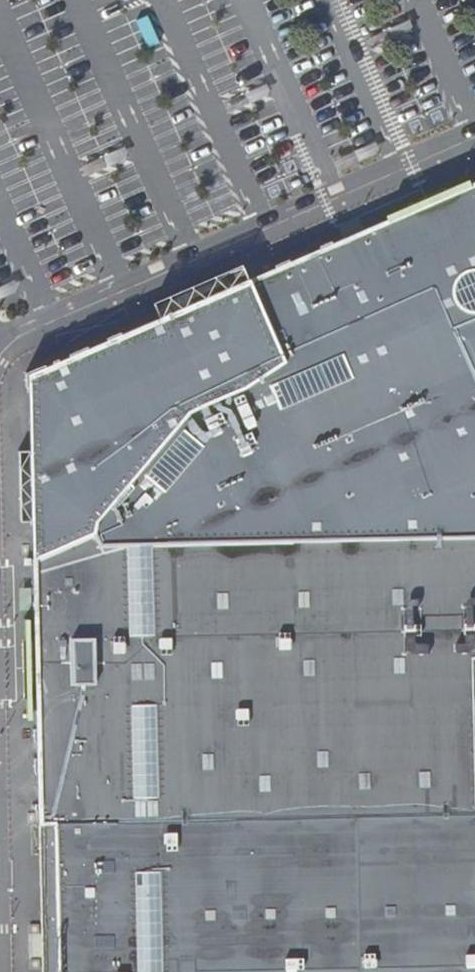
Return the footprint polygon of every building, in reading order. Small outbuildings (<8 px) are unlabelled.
[(430,206),(29,379),(32,556),(34,666),(40,971),(474,971),(474,186),(430,206)]
